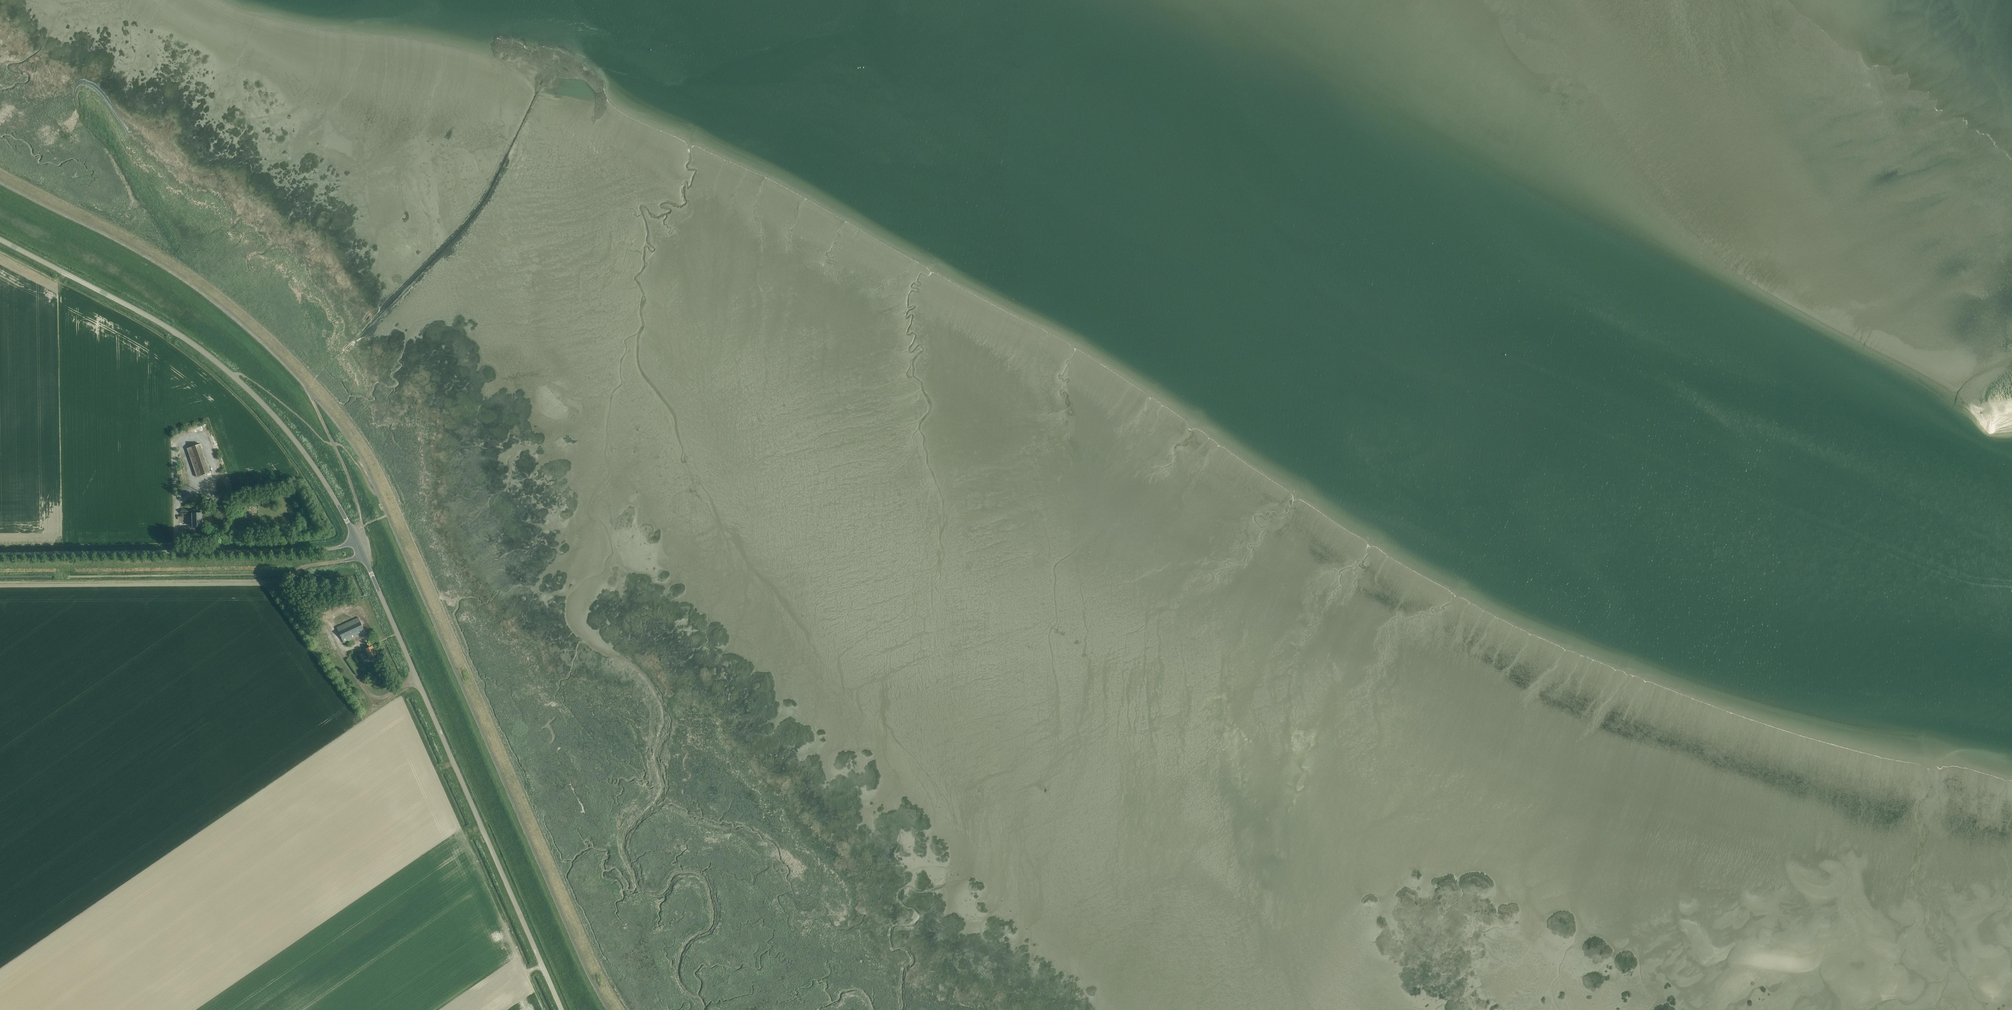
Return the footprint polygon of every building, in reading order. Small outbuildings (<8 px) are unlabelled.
[(187,448),(197,477),(210,473),(200,444),(187,448)] [(202,509),(197,509),(181,510),(181,514),(192,513),(193,527),(203,527),(202,509)] [(337,627),(344,643),(365,633),(358,617),(337,627)] [(359,654),(362,660),(376,654),(372,645),(365,649),(366,651),(359,654)]
